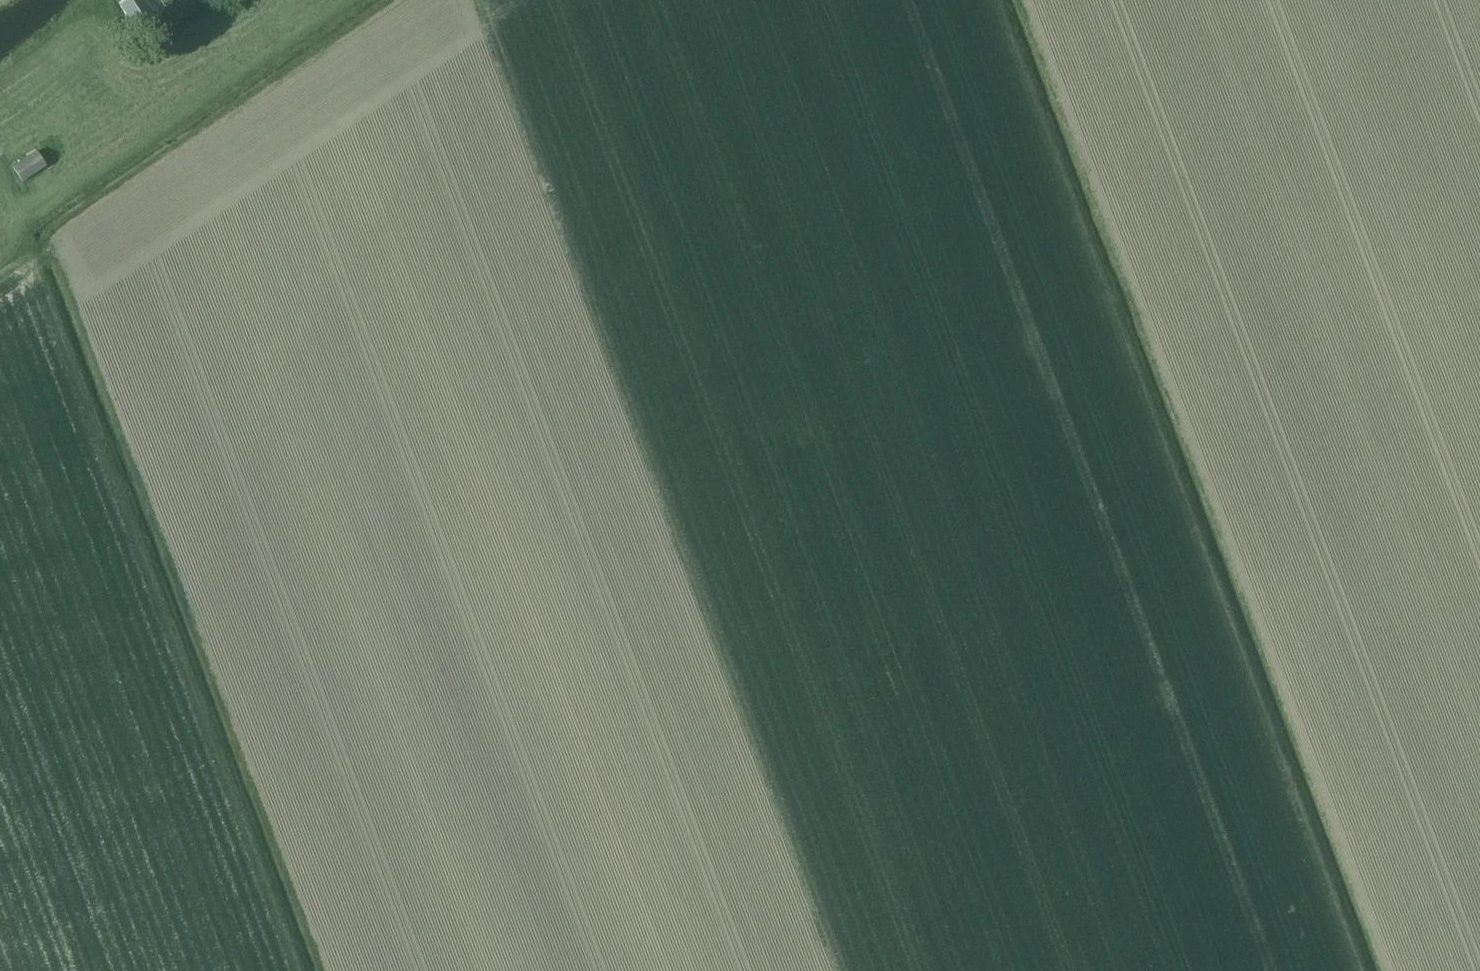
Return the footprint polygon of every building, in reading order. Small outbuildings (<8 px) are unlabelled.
[(154,9),(148,0),(125,0),(124,1),(122,2),(135,22),(138,20),(154,9)] [(24,180),(47,165),(37,149),(14,165),(24,180)]
